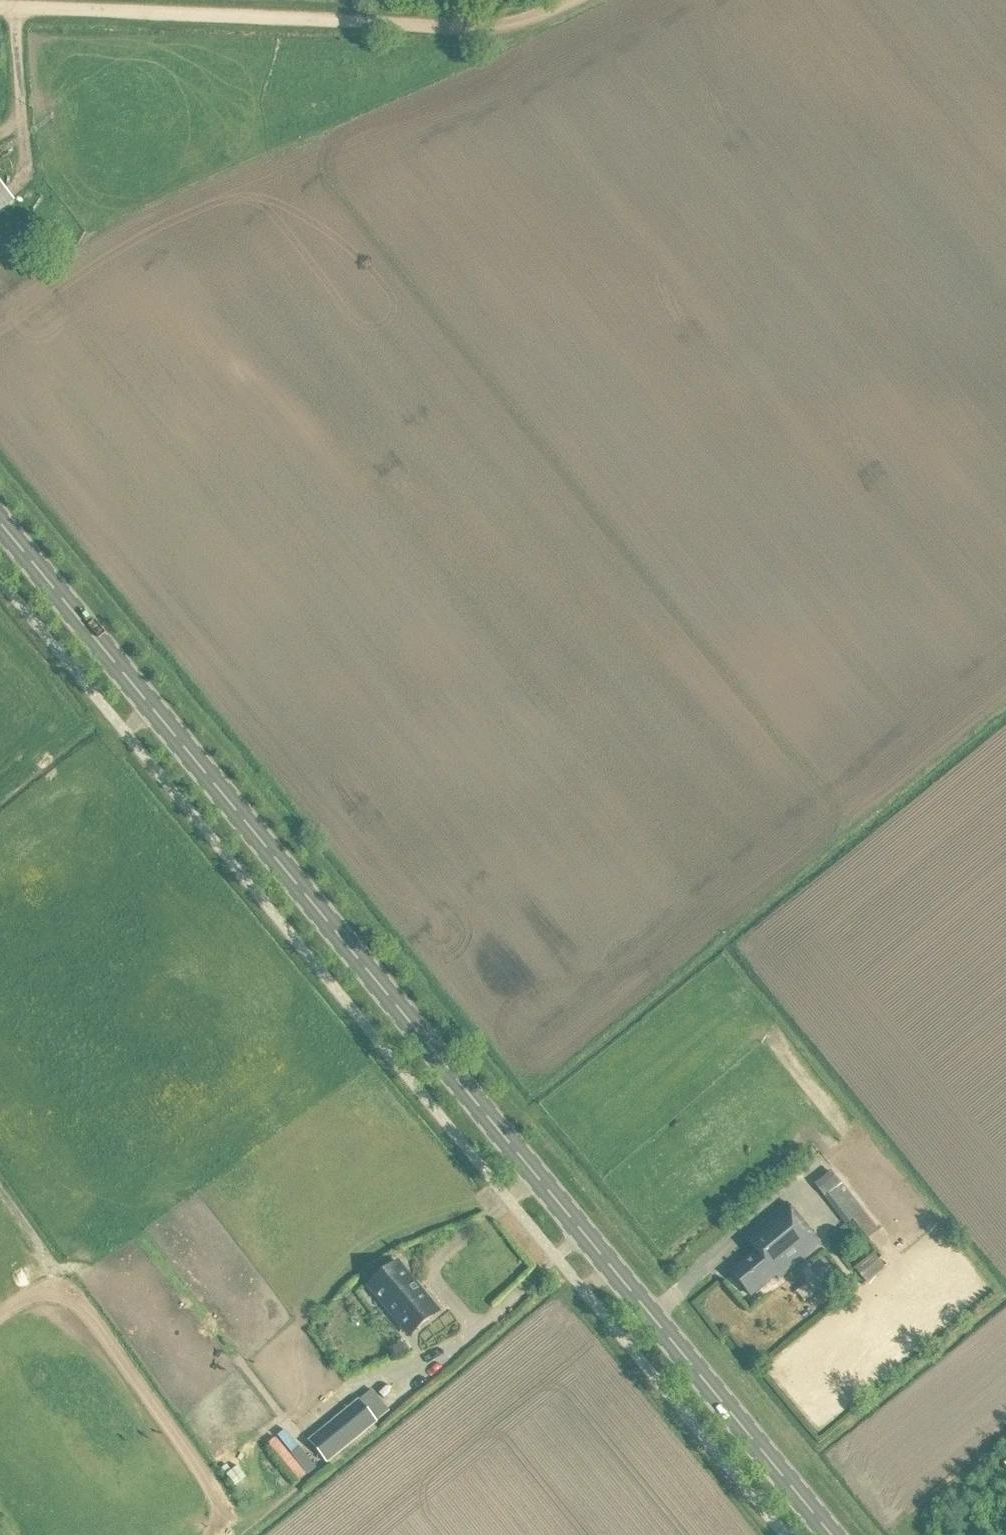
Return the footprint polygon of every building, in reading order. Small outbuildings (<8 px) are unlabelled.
[(15,204),(0,186),(0,216),(15,204)] [(820,1183),(850,1223),(858,1216),(874,1236),(885,1227),(839,1168),(820,1183)] [(786,1204),(745,1239),(756,1253),(731,1273),(750,1297),(774,1277),(778,1281),(821,1245),(786,1204)] [(870,1280),(891,1264),(880,1250),(859,1266),(870,1280)] [(408,1340),(439,1314),(397,1264),(366,1290),(408,1340)] [(374,1424),(356,1402),(307,1443),(325,1465),(374,1424)] [(315,1468),(298,1448),(289,1456),(305,1476),(315,1468)]
